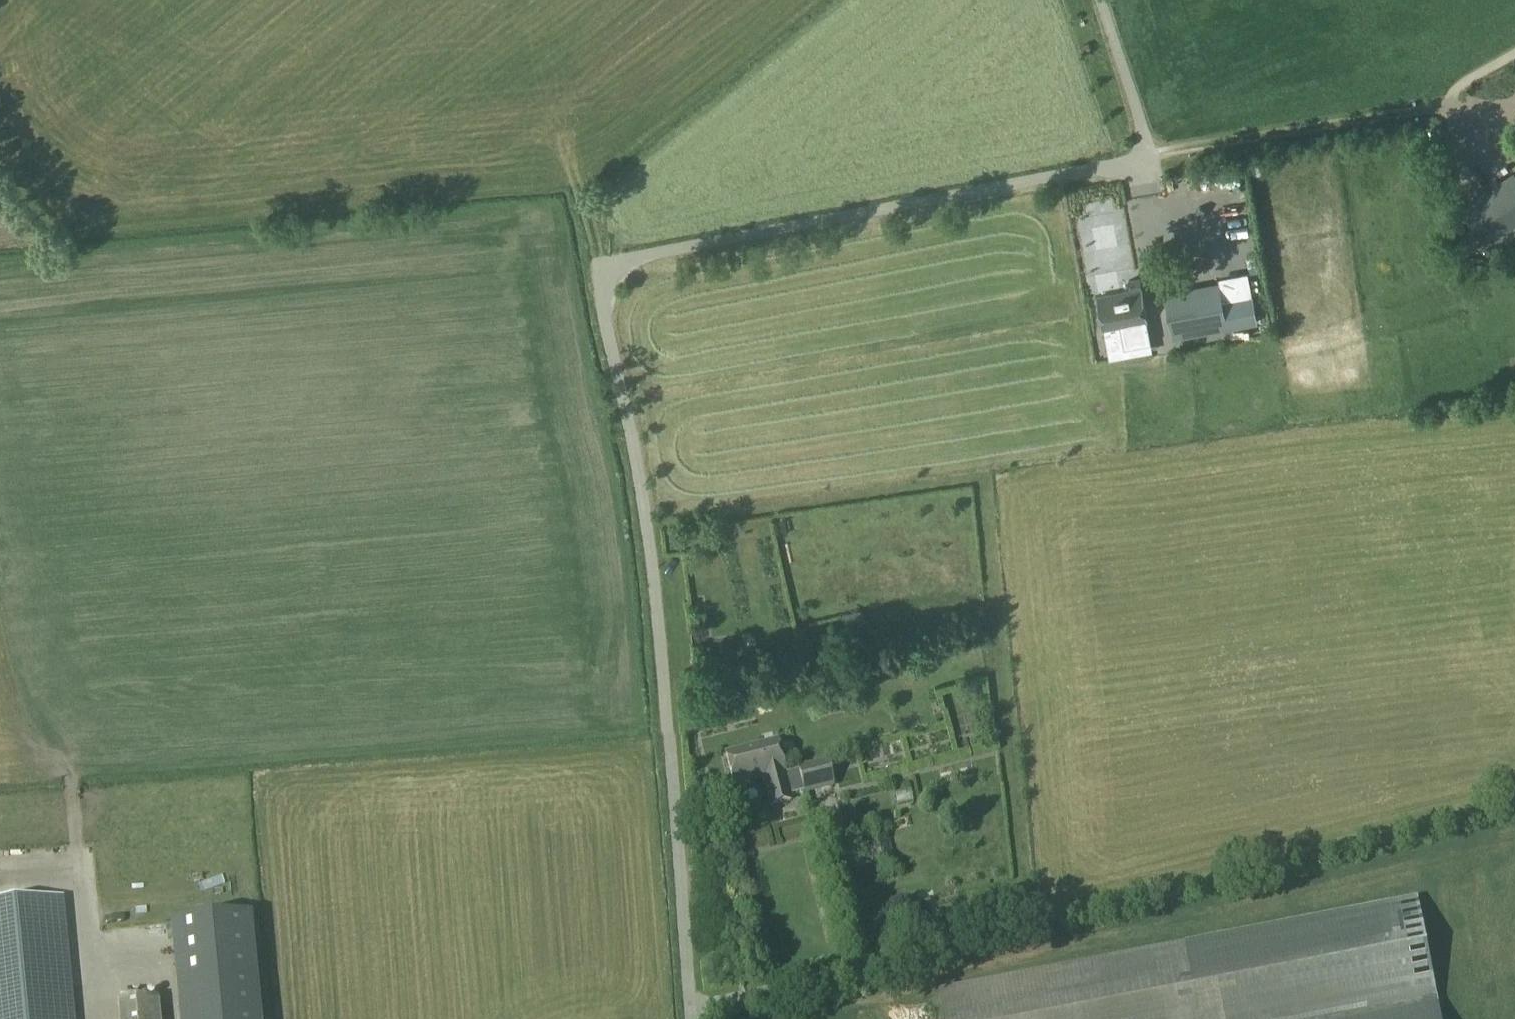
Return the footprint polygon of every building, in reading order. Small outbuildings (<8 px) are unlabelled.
[(1463,207),(1485,241),(1514,222),(1514,173),(1463,207)] [(1127,289),(1094,295),(1100,331),(1118,328),(1121,345),(1148,340),(1145,322),(1147,322),(1141,288),(1139,288),(1137,277),(1125,279),(1127,289)] [(1206,286),(1166,294),(1174,337),(1207,331),(1257,322),(1252,298),(1222,304),(1218,284),(1206,286)] [(798,772),(784,775),(776,743),(725,756),(733,787),(764,780),(771,807),(790,802),(786,786),(801,782),(804,794),(833,787),(826,763),(798,771),(798,772)] [(62,899),(0,905),(0,1018),(74,1018),(62,899)] [(1416,899),(941,992),(946,1018),(1439,1018),(1416,899)] [(249,916),(170,924),(175,986),(255,978),(249,916)] [(218,1017),(217,995),(187,996),(188,1018),(218,1017)] [(117,1000),(119,1018),(158,1018),(156,997),(117,1000)]
